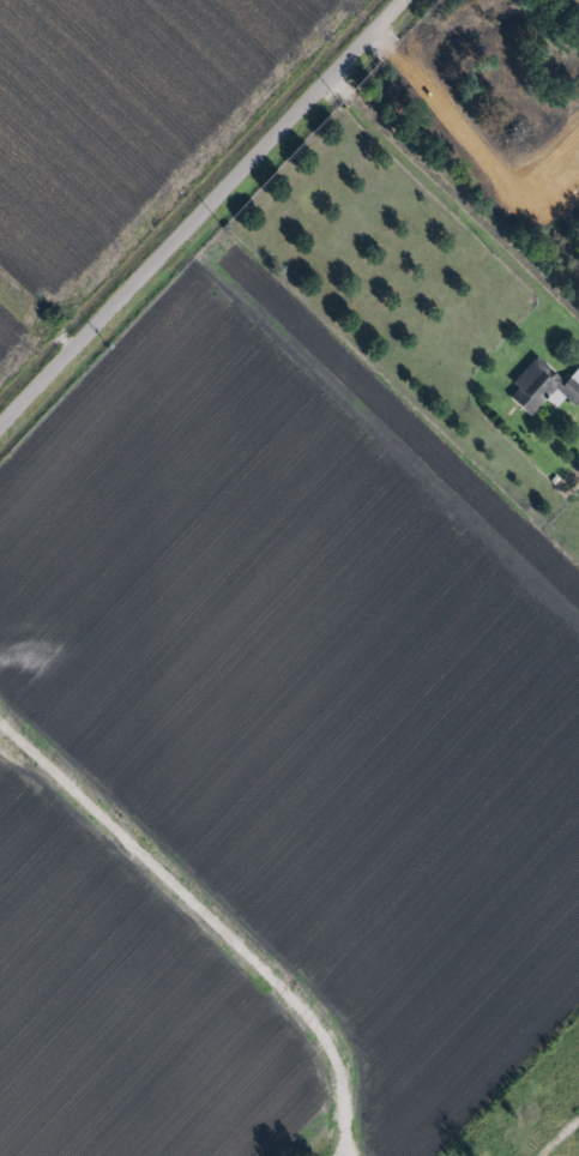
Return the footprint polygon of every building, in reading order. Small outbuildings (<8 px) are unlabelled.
[(562,384),(534,357),(510,383),(516,389),(507,398),(527,417),(545,398),(555,408),(564,399),(573,406),(578,400),(578,368),(578,367),(562,384)]
